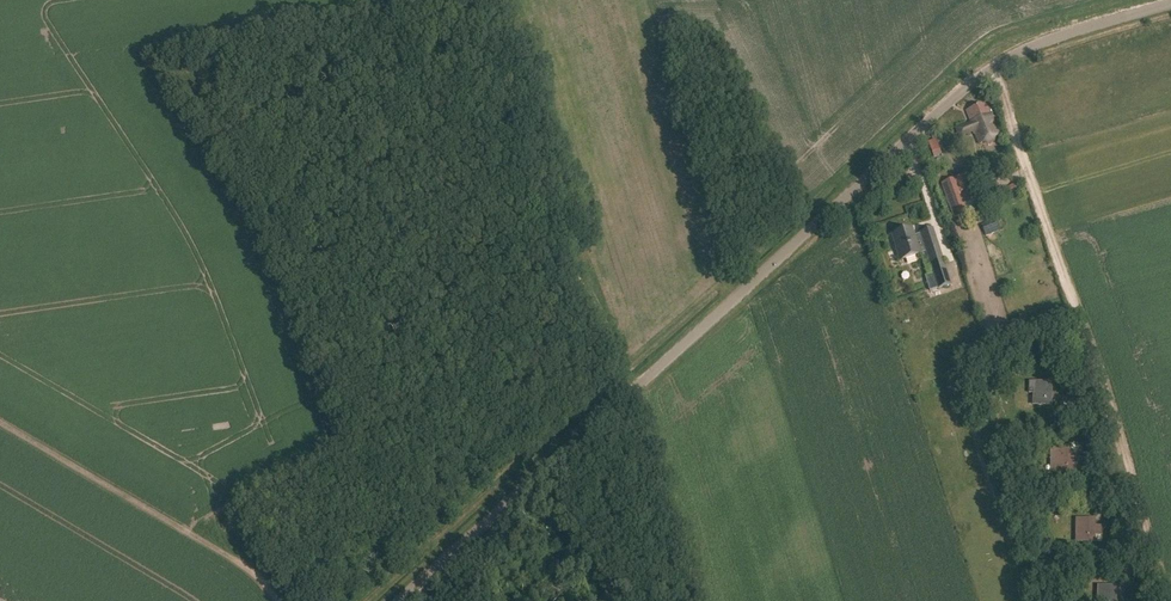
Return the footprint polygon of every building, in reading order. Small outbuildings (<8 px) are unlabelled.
[(967,123),(954,128),(959,141),(964,139),(963,137),(967,136),(968,138),(971,136),(970,135),(972,134),(973,136),(975,135),(979,144),(999,136),(988,108),(983,110),(981,105),(979,106),(966,112),(970,122),(969,122),(969,123),(968,124),(967,123)] [(954,179),(941,184),(954,219),(968,214),(968,213),(965,204),(962,205),(958,194),(960,193),(970,189),(964,175),(954,179)] [(912,230),(891,237),(899,263),(926,254),(931,269),(943,265),(932,231),(914,236),(912,230)] [(933,276),(925,279),(929,293),(938,290),(938,291),(950,287),(948,281),(936,285),(933,276)] [(1037,393),(1037,405),(1051,405),(1052,383),(1040,382),(1029,382),(1029,393),(1037,393)] [(1031,449),(1028,440),(1020,442),(1022,451),(1031,449)] [(1073,473),(1073,450),(1061,450),(1051,449),(1051,457),(1054,457),(1054,472),(1058,472),(1073,473)] [(1086,501),(1077,501),(1077,511),(1086,511),(1086,501)] [(1075,542),(1080,542),(1094,542),(1094,536),(1102,536),(1102,526),(1095,526),(1095,519),(1075,519),(1075,542)] [(1077,573),(1069,575),(1071,581),(1079,579),(1077,573)] [(1116,587),(1097,586),(1097,600),(1115,600),(1116,587)]
